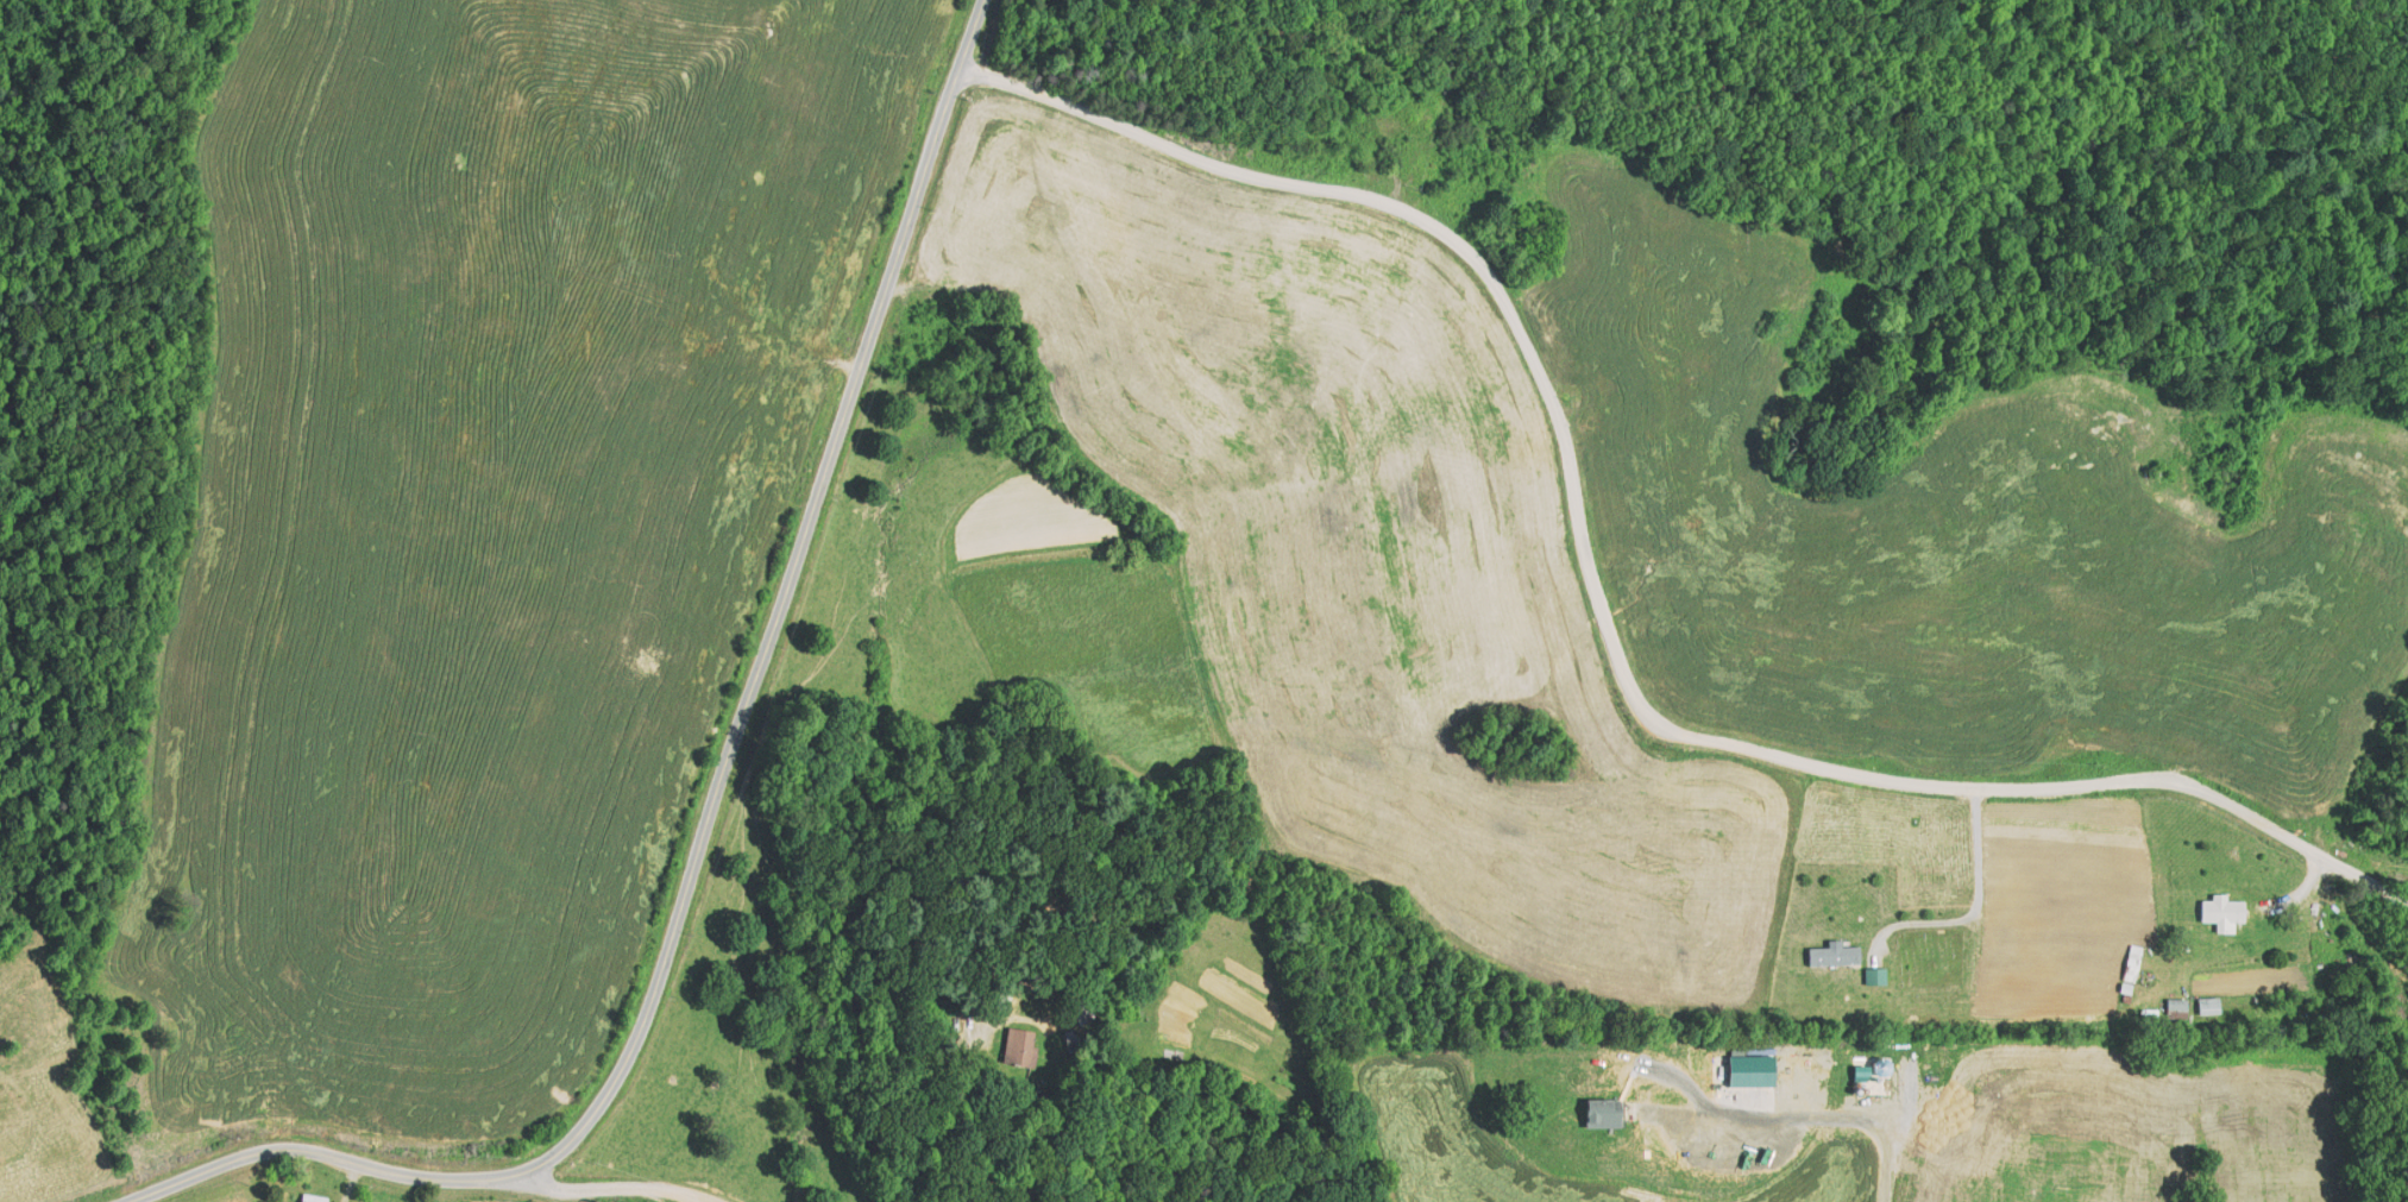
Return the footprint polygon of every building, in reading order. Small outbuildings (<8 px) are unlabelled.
[(2221,934),(2239,934),(2239,923),(2249,923),(2249,901),(2203,901),(2203,923),(2221,923),(2221,934)] [(2146,948),(2134,945),(2126,981),(2139,984),(2146,948)] [(1810,948),(1810,966),(1863,966),(1863,948),(1810,948)] [(1888,984),(1888,970),(1867,970),(1867,984),(1888,984)] [(2223,1015),(2223,998),(2200,999),(2200,1015),(2223,1015)] [(2190,1001),(2170,1001),(2170,1011),(2190,1011),(2190,1001)] [(2153,1012),(2149,1021),(2156,1023),(2159,1013),(2153,1012)] [(1006,1065),(1038,1069),(1043,1032),(1010,1028),(1006,1065)] [(1637,1110),(1630,1110),(1630,1099),(1600,1099),(1600,1128),(1637,1128),(1637,1110)]
